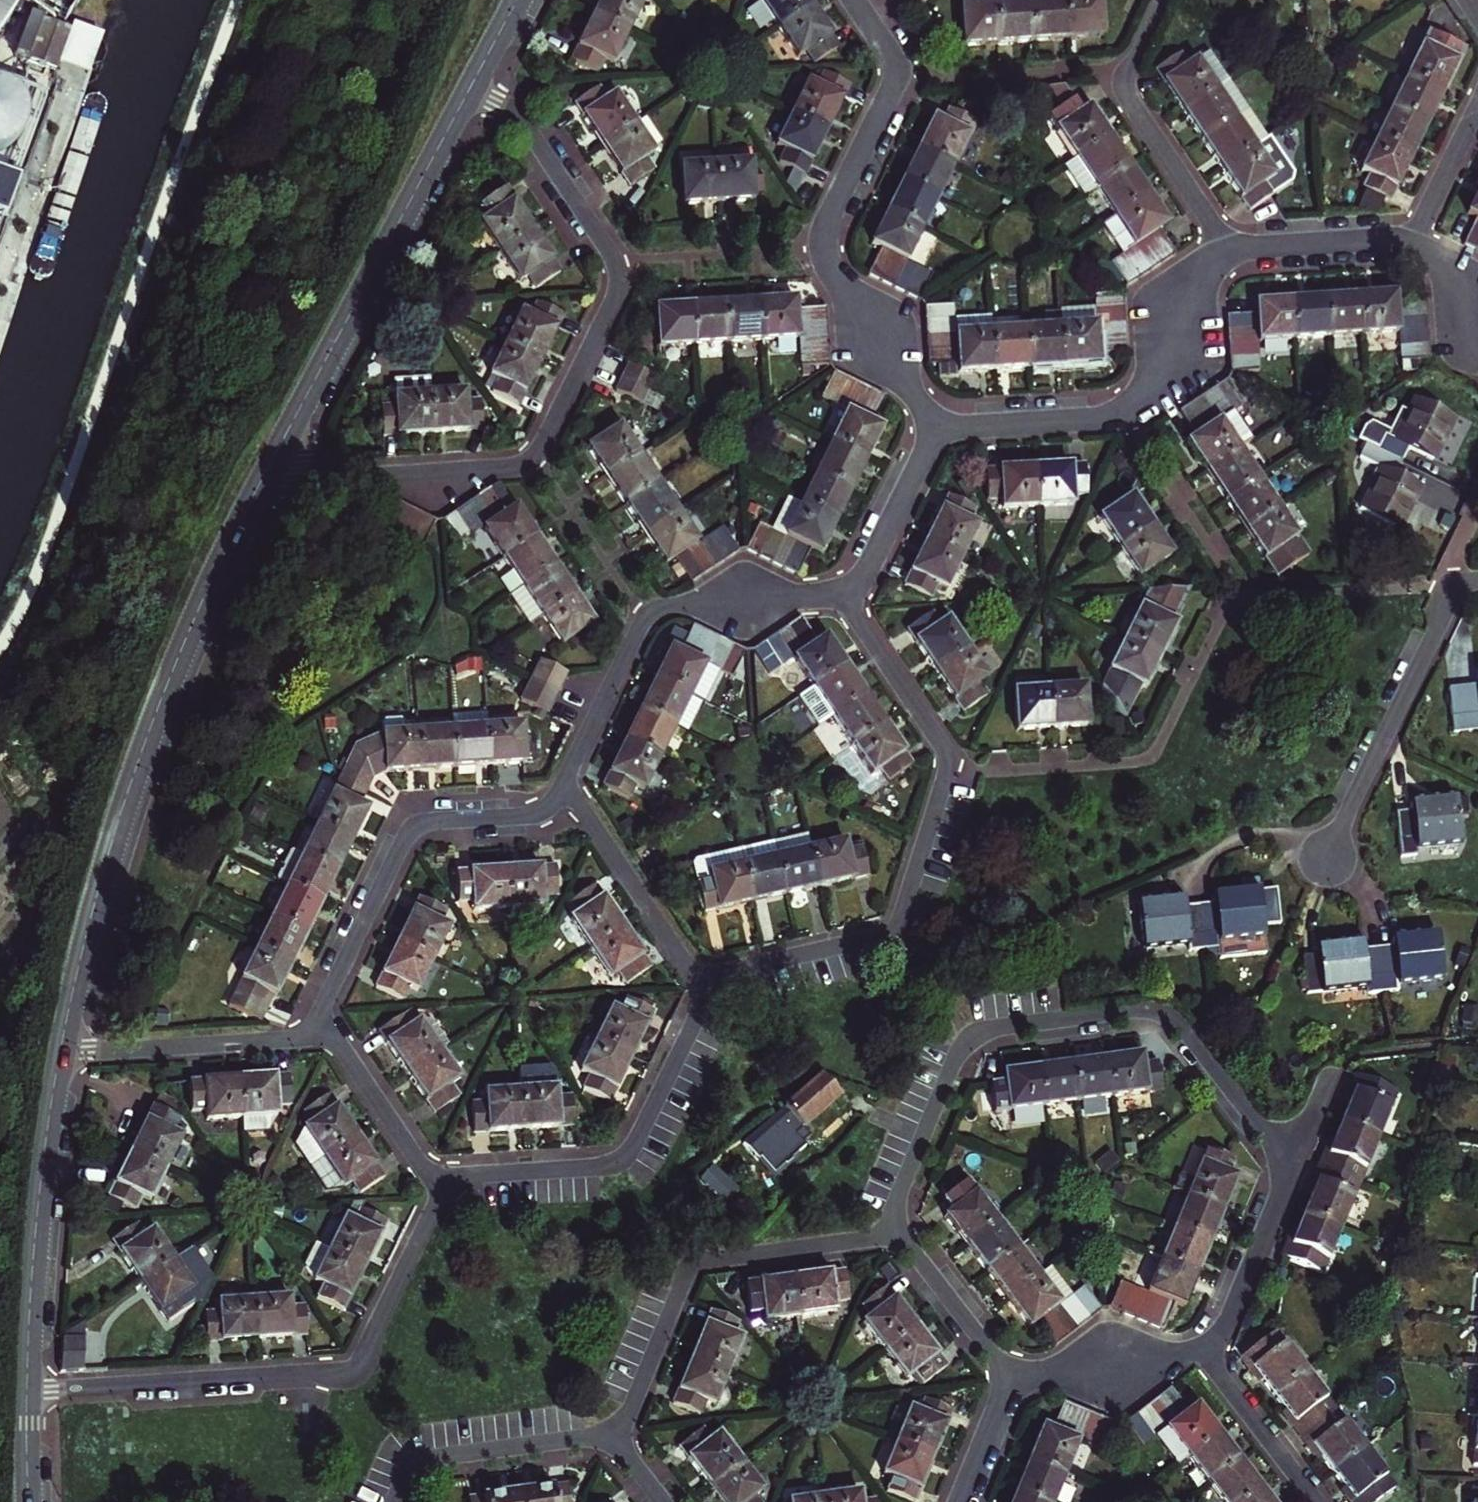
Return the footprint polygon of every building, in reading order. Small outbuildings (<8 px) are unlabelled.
[(15,0),(0,0),(0,22),(15,0)] [(58,22),(72,0),(26,0),(58,22)] [(629,34),(645,3),(638,0),(602,0),(593,17),(629,34)] [(810,8),(805,0),(758,0),(777,29),(810,8)] [(911,12),(928,0),(902,0),(911,12)] [(1030,42),(1066,40),(1063,0),(1028,2),(1030,42)] [(1097,0),(1064,0),(1063,0),(1066,40),(1100,37),(1097,0)] [(1126,0),(1100,0),(1101,16),(1127,15),(1126,0)] [(996,45),(1030,42),(1028,2),(993,5),(996,45)] [(961,47),(996,45),(993,5),(959,7),(961,47)] [(797,59),(806,53),(813,65),(837,48),(810,8),(777,29),(797,59)] [(50,72),(64,32),(23,17),(9,56),(50,72)] [(597,74),(603,61),(614,66),(629,34),(593,17),(571,62),(597,74)] [(707,31),(707,44),(724,44),(723,30),(707,31)] [(1464,50),(1429,33),(1408,78),(1442,95),(1464,50)] [(1155,70),(1183,112),(1215,90),(1196,60),(1188,66),(1180,54),(1155,70)] [(823,72),(817,86),(807,81),(792,113),(827,130),(849,85),(823,72)] [(1442,95),(1408,78),(1392,109),(1427,126),(1442,95)] [(1183,112),(1202,141),(1247,111),(1228,82),(1215,90),(1183,112)] [(27,118),(26,111),(24,104),(21,98),(16,92),(11,88),(4,84),(0,83),(0,152),(4,151),(10,148),(16,144),(20,138),(24,132),(26,125),(27,118)] [(571,100),(574,105),(594,92),(591,87),(571,100)] [(574,105),(602,146),(635,124),(615,95),(606,101),(598,89),(594,92),(574,105)] [(1077,157),(1108,136),(1089,109),(1082,113),(1073,99),(1049,115),(1077,157)] [(1427,126),(1392,109),(1377,140),(1411,157),(1427,126)] [(934,119),(919,151),(953,168),(975,124),(949,111),(943,123),(934,119)] [(1202,141),(1222,169),(1267,139),(1247,111),(1202,141)] [(776,145),(785,149),(779,162),(805,175),(827,130),(792,113),(776,145)] [(653,171),(646,160),(654,154),(635,124),(602,146),(629,187),(653,171)] [(1097,186),(1128,166),(1108,136),(1077,157),(1064,166),(1083,195),(1097,186)] [(1292,177),(1267,139),(1222,169),(1245,204),(1250,211),(1291,183),(1292,177)] [(1411,157),(1377,140),(1362,171),(1370,174),(1364,188),(1390,201),(1411,157)] [(919,151),(904,182),(938,199),(953,168),(919,151)] [(714,164),(716,202),(727,202),(751,200),(749,162),(714,164)] [(716,202),(714,164),(680,166),(682,204),(707,203),(716,202)] [(1116,215),(1147,194),(1128,166),(1097,186),(1116,215)] [(938,199),(904,182),(888,213),(923,231),(938,199)] [(499,257),(532,235),(505,194),(481,210),(488,221),(480,227),(499,257)] [(1167,225),(1147,194),(1116,215),(1103,223),(1124,254),(1141,279),(1153,271),(1136,246),(1147,238),(1159,230),(1167,225)] [(1469,212),(1477,216),(1477,194),(1469,212)] [(923,231),(888,213),(873,244),(883,249),(896,255),(908,261),(923,231)] [(1477,251),(1477,219),(1476,219),(1464,245),(1477,251)] [(1159,230),(1147,238),(1165,263),(1176,256),(1159,230)] [(518,286),(527,280),(535,293),(559,277),(532,235),(499,257),(518,286)] [(1147,238),(1136,246),(1153,271),(1165,263),(1147,238)] [(896,255),(883,249),(869,275),(882,281),(896,255)] [(1112,262),(1129,287),(1141,279),(1124,254),(1112,262)] [(908,261),(896,255),(882,281),(896,288),(909,262),(908,261)] [(922,268),(909,262),(896,288),(909,294),(922,268)] [(909,294),(921,300),(934,274),(922,268),(909,294)] [(1094,296),(1095,310),(1126,307),(1125,293),(1094,296)] [(1396,319),(1395,305),(1395,294),(1360,296),(1363,335),(1397,332),(1396,319)] [(1363,335),(1360,296),(1326,298),(1328,336),(1363,335)] [(1328,336),(1326,298),(1291,300),(1293,338),(1328,336)] [(762,341),(797,339),(796,324),(795,310),(794,299),(770,301),(759,302),(762,341)] [(1258,340),(1293,338),(1291,300),(1256,302),(1256,313),(1257,327),(1258,340)] [(726,344),(762,341),(759,302),(751,302),(723,304),(726,344)] [(1396,319),(1427,318),(1426,303),(1395,305),(1396,319)] [(691,346),(726,344),(723,304),(699,306),(689,306),(691,346)] [(954,304),(925,306),(926,321),(955,319),(954,304)] [(691,346),(689,306),(682,307),(679,307),(675,307),(654,309),(656,348),(675,347),(691,346)] [(537,307),(531,321),(521,316),(505,347),(541,365),(564,320),(537,307)] [(1061,326),(1064,366),(1099,364),(1098,355),(1097,339),(1096,323),(1127,321),(1126,307),(1095,310),(1060,312),(1061,326)] [(795,310),(796,324),(826,322),(825,309),(795,310)] [(1228,315),(1229,329),(1257,327),(1256,313),(1228,315)] [(990,316),(955,319),(926,321),(926,336),(956,334),(957,347),(958,363),(958,373),(995,370),(992,331),(990,316)] [(1397,334),(1427,333),(1427,318),(1396,319),(1397,332),(1397,334)] [(1096,323),(1097,339),(1128,336),(1127,321),(1096,323)] [(796,324),(797,339),(827,337),(826,322),(796,324)] [(1029,368),(1064,366),(1061,326),(1025,328),(1029,368)] [(1258,340),(1257,327),(1229,329),(1230,344),(1258,343),(1258,340)] [(995,370),(1029,368),(1025,328),(992,331),(995,370)] [(1398,349),(1428,347),(1427,333),(1397,334),(1398,349)] [(927,350),(957,347),(956,334),(926,336),(927,350)] [(1097,339),(1098,355),(1129,353),(1128,336),(1097,339)] [(797,339),(798,354),(828,352),(827,337),(797,339)] [(1230,344),(1231,358),(1259,357),(1258,343),(1230,344)] [(518,410),(541,365),(505,347),(489,379),(499,384),(492,397),(518,410)] [(928,366),(958,363),(957,347),(927,350),(928,366)] [(1429,360),(1428,347),(1398,349),(1399,362),(1429,360)] [(828,352),(798,354),(799,368),(829,367),(828,352)] [(1260,370),(1259,357),(1231,358),(1232,372),(1260,370)] [(621,382),(648,395),(651,390),(654,385),(655,382),(628,368),(621,382)] [(832,409),(846,380),(833,373),(819,402),(832,409)] [(395,397),(395,408),(380,409),(382,438),(431,435),(429,395),(428,380),(395,382),(396,397),(395,397)] [(859,386),(846,380),(832,409),(845,415),(859,386)] [(1227,381),(1216,388),(1232,412),(1244,404),(1227,381)] [(642,408),(648,395),(621,382),(615,395),(642,408)] [(859,421),(872,393),(859,386),(845,415),(859,421)] [(1216,388),(1204,396),(1220,420),(1232,412),(1216,388)] [(429,395),(431,435),(481,431),(479,402),(465,403),(464,393),(429,395)] [(885,400),(872,393),(859,421),(871,428),(885,400)] [(648,395),(642,408),(649,412),(663,418),(669,404),(648,395)] [(1204,396),(1192,405),(1208,429),(1218,422),(1220,420),(1204,396)] [(1440,463),(1459,423),(1418,404),(1399,444),(1374,433),(1368,446),(1410,466),(1416,452),(1440,463)] [(1180,413),(1196,437),(1208,429),(1192,405),(1180,413)] [(830,446),(864,463),(879,432),(871,428),(859,421),(845,415),(830,446)] [(1208,429),(1196,437),(1186,443),(1205,472),(1237,450),(1218,422),(1208,429)] [(583,451),(603,481),(636,459),(625,442),(616,429),(583,451)] [(849,494),(864,463),(830,446),(815,478),(849,494)] [(1409,531),(1428,490),(1404,479),(1410,466),(1368,446),(1362,460),(1387,471),(1368,513),(1409,531)] [(1205,472),(1225,502),(1257,480),(1237,450),(1205,472)] [(603,481),(622,510),(655,487),(636,459),(603,481)] [(1034,471),(1037,509),(1072,507),(1071,499),(1086,498),(1084,468),(1034,471)] [(986,505),(1001,504),(1001,512),(1037,509),(1034,471),(984,475),(986,505)] [(799,510),(833,527),(849,494),(815,478),(799,510)] [(1257,480),(1225,502),(1244,530),(1276,509),(1257,480)] [(655,487),(622,510),(641,538),(674,516),(655,487)] [(508,516),(492,492),(480,500),(496,524),(508,516)] [(927,543),(962,560),(977,529),(968,525),(975,511),(949,498),(927,543)] [(480,500),(468,508),(483,532),(496,524),(480,500)] [(1099,521),(1118,550),(1151,528),(1131,500),(1099,521)] [(398,504),(385,530),(397,536),(410,510),(398,504)] [(468,508),(456,516),(472,539),(483,532),(468,508)] [(1276,509),(1244,530),(1263,559),(1296,537),(1276,509)] [(410,542),(423,516),(410,510),(397,536),(410,542)] [(517,510),(508,516),(496,524),(483,532),(503,560),(536,539),(527,526),(517,510)] [(784,541),(796,548),(809,554),(818,558),(833,527),(799,510),(784,541)] [(423,548),(436,522),(423,516),(410,542),(423,548)] [(460,547),(472,539),(456,516),(444,524),(460,547)] [(674,516),(641,538),(660,567),(671,560),(684,552),(693,545),(674,516)] [(720,527),(709,535),(726,561),(738,553),(720,527)] [(1170,557),(1151,528),(1118,550),(1138,579),(1170,557)] [(757,529),(746,552),(759,558),(770,535),(757,529)] [(709,535),(697,543),(714,569),(726,561),(709,535)] [(773,564),(784,541),(770,535),(759,558),(773,564)] [(555,568),(536,539),(503,560),(522,589),(555,568)] [(796,548),(784,541),(773,564),(785,570),(796,548)] [(693,545),(684,552),(701,577),(714,569),(697,543),(693,545)] [(962,560),(927,543),(905,588),(931,600),(938,588),(947,592),(962,560)] [(809,554),(796,548),(785,570),(799,577),(809,554)] [(684,552),(671,560),(688,586),(701,577),(684,552)] [(574,596),(555,568),(522,589),(510,597),(529,626),(532,624),(542,618),(574,596)] [(1147,594),(1124,640),(1160,657),(1164,649),(1175,626),(1172,624),(1187,592),(1147,594)] [(574,596),(542,618),(561,648),(594,626),(583,610),(574,596)] [(910,631),(938,673),(970,650),(950,621),(943,626),(935,614),(910,631)] [(818,643),(803,621),(791,629),(806,651),(818,643)] [(680,654),(693,661),(706,633),(693,627),(680,654)] [(806,651),(791,629),(778,637),(793,659),(806,651)] [(693,661),(706,667),(719,640),(706,633),(693,661)] [(793,659),(778,637),(766,645),(782,667),(793,659)] [(813,690),(845,668),(825,638),(818,643),(806,651),(793,659),(813,690)] [(706,667),(719,674),(732,646),(719,640),(706,667)] [(1160,657),(1124,640),(1102,687),(1124,721),(1141,687),(1144,689),(1155,667),(1160,657)] [(782,667),(766,645),(753,653),(768,676),(782,667)] [(732,646),(719,674),(731,679),(745,652),(732,646)] [(693,661),(680,654),(671,650),(656,680),(691,698),(706,667),(693,661)] [(990,696),(982,684),(989,679),(970,650),(938,673),(965,713),(990,696)] [(452,668),(453,677),(455,677),(482,675),(481,659),(471,656),(452,668)] [(540,661),(533,674),(560,687),(566,674),(540,661)] [(832,718),(865,696),(845,668),(813,690),(801,698),(820,727),(832,718)] [(553,701),(560,687),(533,674),(530,680),(527,688),(553,701)] [(656,680),(641,712),(675,729),(691,698),(656,680)] [(1451,684),(1455,730),(1477,728),(1477,682),(1451,684)] [(547,714),(553,701),(527,688),(520,701),(547,714)] [(1050,691),(1053,730),(1061,730),(1087,728),(1084,689),(1050,691)] [(1042,731),(1053,730),(1050,691),(1015,694),(1017,733),(1042,731)] [(851,747),(884,725),(865,696),(832,718),(851,747)] [(675,729),(641,712),(626,743),(660,760),(675,729)] [(453,718),(454,730),(489,728),(488,716),(457,718),(453,718)] [(912,766),(884,725),(851,747),(870,775),(879,768),(888,782),(912,766)] [(524,726),(489,728),(491,767),(507,766),(526,765),(524,726)] [(491,767),(489,728),(454,730),(456,769),(491,767)] [(421,771),(456,769),(454,730),(419,732),(421,771)] [(421,771),(419,732),(387,734),(358,744),(341,778),(368,792),(375,779),(393,773),(421,771)] [(660,760),(626,743),(603,788),(628,800),(635,787),(645,792),(660,760)] [(361,806),(368,792),(341,778),(318,825),(353,842),(369,809),(361,806)] [(1456,798),(1413,801),(1414,812),(1399,813),(1402,858),(1417,856),(1416,848),(1460,844),(1456,798)] [(318,825),(303,856),(338,872),(353,842),(318,825)] [(776,859),(785,898),(819,890),(810,851),(807,837),(773,845),(776,859)] [(810,851),(819,890),(868,879),(861,850),(847,854),(844,843),(810,851)] [(322,903),(338,872),(303,856),(291,850),(276,881),(288,886),(322,903)] [(752,906),(785,898),(776,859),(743,867),(752,906)] [(709,874),(712,885),(696,889),(702,917),(752,906),(743,867),(709,874)] [(541,907),(541,897),(557,896),(555,868),(504,870),(507,909),(541,907)] [(472,911),(507,909),(504,870),(455,873),(457,902),(471,901),(472,911)] [(307,935),(322,903),(288,886),(272,918),(307,935)] [(566,922),(586,951),(619,930),(590,887),(566,903),(575,916),(566,922)] [(1220,954),(1221,962),(1265,956),(1257,893),(1213,899),(1213,906),(1198,908),(1203,956),(1220,954)] [(395,943),(430,960),(446,928),(437,924),(444,910),(418,898),(395,943)] [(1183,910),(1182,903),(1137,909),(1143,954),(1186,949),(1187,958),(1203,956),(1198,908),(1183,910)] [(272,918),(257,948),(292,965),(307,935),(272,918)] [(647,971),(619,930),(586,951),(606,980),(614,974),(623,987),(647,971)] [(1398,990),(1397,981),(1443,976),(1438,933),(1393,937),(1394,945),(1379,947),(1383,992),(1398,990)] [(1379,947),(1364,948),(1363,941),(1319,946),(1320,954),(1304,955),(1308,991),(1367,985),(1368,993),(1383,992),(1379,947)] [(399,999),(405,986),(415,991),(430,960),(395,943),(373,986),(399,999)] [(276,998),(292,965),(257,948),(228,1008),(254,1021),(267,994),(276,998)] [(626,1005),(619,1018),(609,1013),(594,1043),(628,1061),(651,1017),(626,1005)] [(376,1030),(404,1071),(438,1049),(448,1043),(428,1014),(418,1021),(409,1007),(376,1030)] [(606,1106),(628,1061),(594,1043),(578,1075),(588,1080),(581,1093),(606,1106)] [(457,1078),(438,1049),(404,1071),(431,1112),(455,1096),(447,1085),(457,1078)] [(1141,1056),(1105,1060),(1111,1099),(1159,1093),(1156,1064),(1142,1066),(1141,1056)] [(1072,1065),(1078,1104),(1111,1099),(1105,1060),(1072,1065)] [(1078,1104),(1072,1065),(1038,1070),(1043,1108),(1078,1104)] [(1002,1075),(1003,1084),(989,1086),(993,1115),(1043,1108),(1038,1070),(1002,1075)] [(838,1097),(821,1076),(782,1108),(799,1129),(838,1097)] [(282,1077),(239,1080),(242,1119),(243,1132),(278,1130),(276,1106),(291,1105),(289,1077),(282,1077)] [(1341,1125),(1378,1140),(1397,1094),(1356,1077),(1347,1099),(1351,1101),(1341,1125)] [(242,1119),(239,1080),(190,1084),(192,1112),(207,1111),(208,1122),(242,1119)] [(519,1091),(521,1129),(572,1126),(571,1099),(555,1100),(554,1089),(519,1091)] [(484,1093),(485,1103),(469,1104),(471,1132),(521,1129),(519,1091),(484,1093)] [(156,1101),(153,1108),(179,1121),(182,1114),(173,1099),(160,1093),(156,1101)] [(292,1139),(311,1167),(312,1166),(355,1137),(327,1096),(303,1112),(312,1125),(292,1139)] [(153,1108),(131,1154),(166,1171),(182,1139),(172,1134),(179,1121),(153,1108)] [(785,1128),(777,1119),(763,1130),(771,1139),(785,1128)] [(1319,1168),(1360,1185),(1378,1140),(1341,1125),(1332,1146),(1328,1144),(1319,1168)] [(383,1178),(355,1137),(312,1166),(331,1195),(350,1182),(359,1194),(383,1178)] [(1185,1196),(1222,1211),(1235,1179),(1225,1176),(1231,1161),(1225,1159),(1204,1150),(1192,1180),(1173,1172),(1166,1188),(1185,1196)] [(151,1202),(166,1171),(131,1154),(113,1190),(109,1198),(135,1211),(142,1198),(151,1202)] [(737,1192),(712,1167),(698,1180),(724,1205),(737,1192)] [(1304,1214),(1341,1230),(1360,1185),(1319,1168),(1309,1191),(1313,1193),(1304,1214)] [(996,1223),(966,1183),(942,1201),(951,1213),(944,1218),(966,1247),(996,1223)] [(1209,1242),(1222,1211),(1185,1196),(1172,1228),(1209,1242)] [(359,1209),(363,1202),(351,1203),(328,1250),(363,1267),(382,1227),(385,1221),(359,1209)] [(1322,1276),(1341,1230),(1304,1214),(1294,1237),(1291,1235),(1281,1259),(1322,1276)] [(996,1223),(966,1247),(987,1274),(1017,1250),(996,1223)] [(152,1232),(143,1238),(135,1226),(111,1242),(115,1247),(139,1283),(172,1261),(152,1232)] [(1158,1260),(1195,1275),(1209,1242),(1172,1228),(1158,1260)] [(172,1261),(139,1283),(167,1324),(191,1308),(182,1296),(191,1290),(201,1305),(211,1286),(187,1250),(172,1261)] [(345,1305),(363,1267),(328,1250),(314,1281),(323,1285),(317,1299),(342,1310),(345,1305)] [(987,1274),(1008,1301),(1038,1278),(1017,1250),(987,1274)] [(1182,1307),(1195,1275),(1158,1260),(1145,1292),(1182,1307)] [(844,1276),(795,1282),(800,1319),(833,1314),(832,1305),(848,1303),(844,1276)] [(1059,1305),(1038,1278),(1008,1301),(1028,1328),(1059,1305)] [(749,1316),(764,1314),(765,1324),(800,1319),(795,1282),(745,1289),(749,1316)] [(1118,1283),(1107,1310),(1119,1314),(1129,1288),(1118,1283)] [(1133,1320),(1143,1294),(1129,1288),(1119,1314),(1133,1320)] [(1084,1289),(1073,1297),(1091,1319),(1100,1312),(1084,1289)] [(861,1309),(869,1319),(860,1326),(882,1355),(914,1331),(883,1292),(861,1309)] [(1147,1325),(1157,1300),(1143,1294),(1133,1320),(1147,1325)] [(1073,1297),(1060,1307),(1078,1329),(1091,1319),(1073,1297)] [(305,1307),(290,1309),(289,1298),(254,1301),(256,1339),(267,1338),(299,1336),(307,1335),(305,1307)] [(1157,1300),(1147,1325),(1161,1330),(1171,1306),(1157,1300)] [(246,1340),(256,1339),(254,1301),(220,1303),(221,1314),(205,1315),(207,1342),(212,1342),(246,1340)] [(1060,1307),(1049,1316),(1067,1338),(1078,1329),(1060,1307)] [(710,1316),(691,1361),(727,1376),(740,1344),(731,1339),(736,1327),(710,1316)] [(1067,1338),(1049,1316),(1038,1324),(1056,1347),(1067,1338)] [(914,1331),(882,1355),(903,1382),(912,1375),(921,1387),(944,1370),(914,1331)] [(1260,1377),(1274,1396),(1307,1372),(1276,1332),(1240,1360),(1256,1380),(1260,1377)] [(63,1340),(60,1373),(83,1372),(86,1342),(63,1340)] [(727,1376),(691,1361),(672,1407),(698,1418),(704,1404),(714,1408),(727,1376)] [(1274,1396),(1288,1414),(1284,1417),(1300,1437),(1336,1410),(1307,1372),(1274,1396)] [(1171,1389),(1158,1399),(1175,1420),(1187,1411),(1171,1389)] [(1158,1399),(1148,1407),(1164,1428),(1175,1420),(1158,1399)] [(931,1459),(950,1413),(923,1402),(917,1416),(908,1412),(895,1444),(931,1459)] [(1148,1407),(1136,1416),(1152,1438),(1154,1436),(1177,1467),(1188,1458),(1218,1435),(1195,1404),(1187,1411),(1175,1420),(1164,1428),(1148,1407)] [(1066,1437),(1077,1410),(1064,1405),(1053,1432),(1066,1437)] [(1090,1415),(1077,1410),(1066,1437),(1079,1442),(1090,1415)] [(1366,1449),(1336,1410),(1300,1437),(1315,1457),(1319,1454),(1334,1473),(1366,1449)] [(1104,1420),(1090,1415),(1079,1442),(1092,1448),(1104,1420)] [(1152,1438),(1136,1416),(1124,1426),(1141,1447),(1152,1438)] [(1106,1454),(1118,1426),(1104,1420),(1092,1448),(1106,1454)] [(1043,1430),(1029,1462),(1064,1477),(1078,1444),(1043,1430)] [(719,1439),(712,1446),(700,1432),(678,1450),(710,1489),(741,1465),(719,1439)] [(1239,1462),(1218,1435),(1188,1458),(1209,1485),(1239,1462)] [(931,1459),(895,1444),(881,1477),(890,1481),(885,1495),(903,1501),(913,1501),(931,1459)] [(1366,1449),(1334,1473),(1349,1493),(1345,1496),(1350,1501),(1379,1501),(1396,1488),(1366,1449)] [(1029,1462),(1017,1492),(1042,1501),(1054,1501),(1064,1477),(1029,1462)] [(1260,1489),(1239,1462),(1209,1485),(1222,1501),(1243,1501),(1260,1489)] [(710,1489),(721,1501),(758,1501),(756,1500),(764,1493),(741,1465),(710,1489)] [(516,1495),(517,1501),(567,1501),(565,1488),(516,1495)] [(1260,1489),(1243,1501),(1269,1501),(1260,1489)] [(1017,1492),(1013,1501),(1042,1501),(1017,1492)] [(825,1501),(862,1501),(861,1493),(824,1498),(825,1501)]
